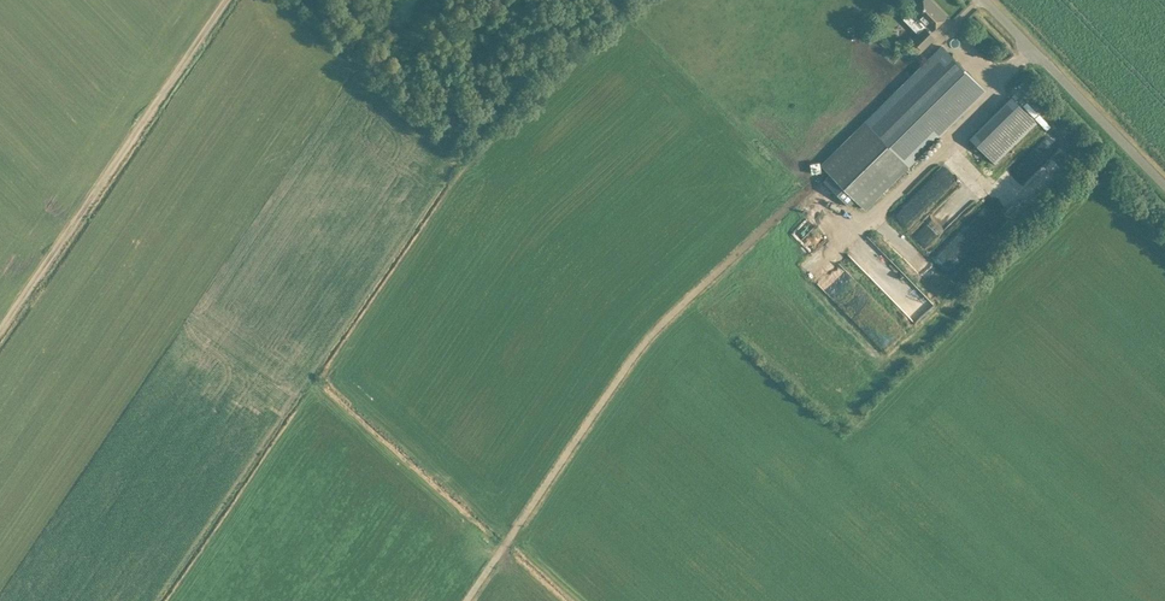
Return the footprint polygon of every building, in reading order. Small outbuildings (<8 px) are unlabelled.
[(937,24),(945,16),(930,0),(922,0),(917,5),(912,10),(927,25),(925,28),(924,27),(912,39),(923,49),(935,37),(928,31),(930,28),(932,30),(937,24)] [(905,7),(896,15),(910,31),(920,22),(905,7)] [(863,208),(976,97),(985,89),(942,46),(821,165),(829,174),(823,180),(848,206),(855,199),(863,208)] [(994,163),(1028,131),(1036,122),(1011,97),(969,138),(994,163)] [(1019,147),(1023,153),(1031,148),(1027,142),(1019,147)] [(1031,158),(1043,173),(1059,161),(1047,146),(1031,158)] [(882,215),(896,230),(936,193),(922,178),(882,215)] [(932,207),(904,236),(917,249),(945,220),(932,207)] [(924,257),(940,273),(984,230),(967,213),(924,257)] [(832,303),(852,284),(830,261),(811,280),(832,303)]
